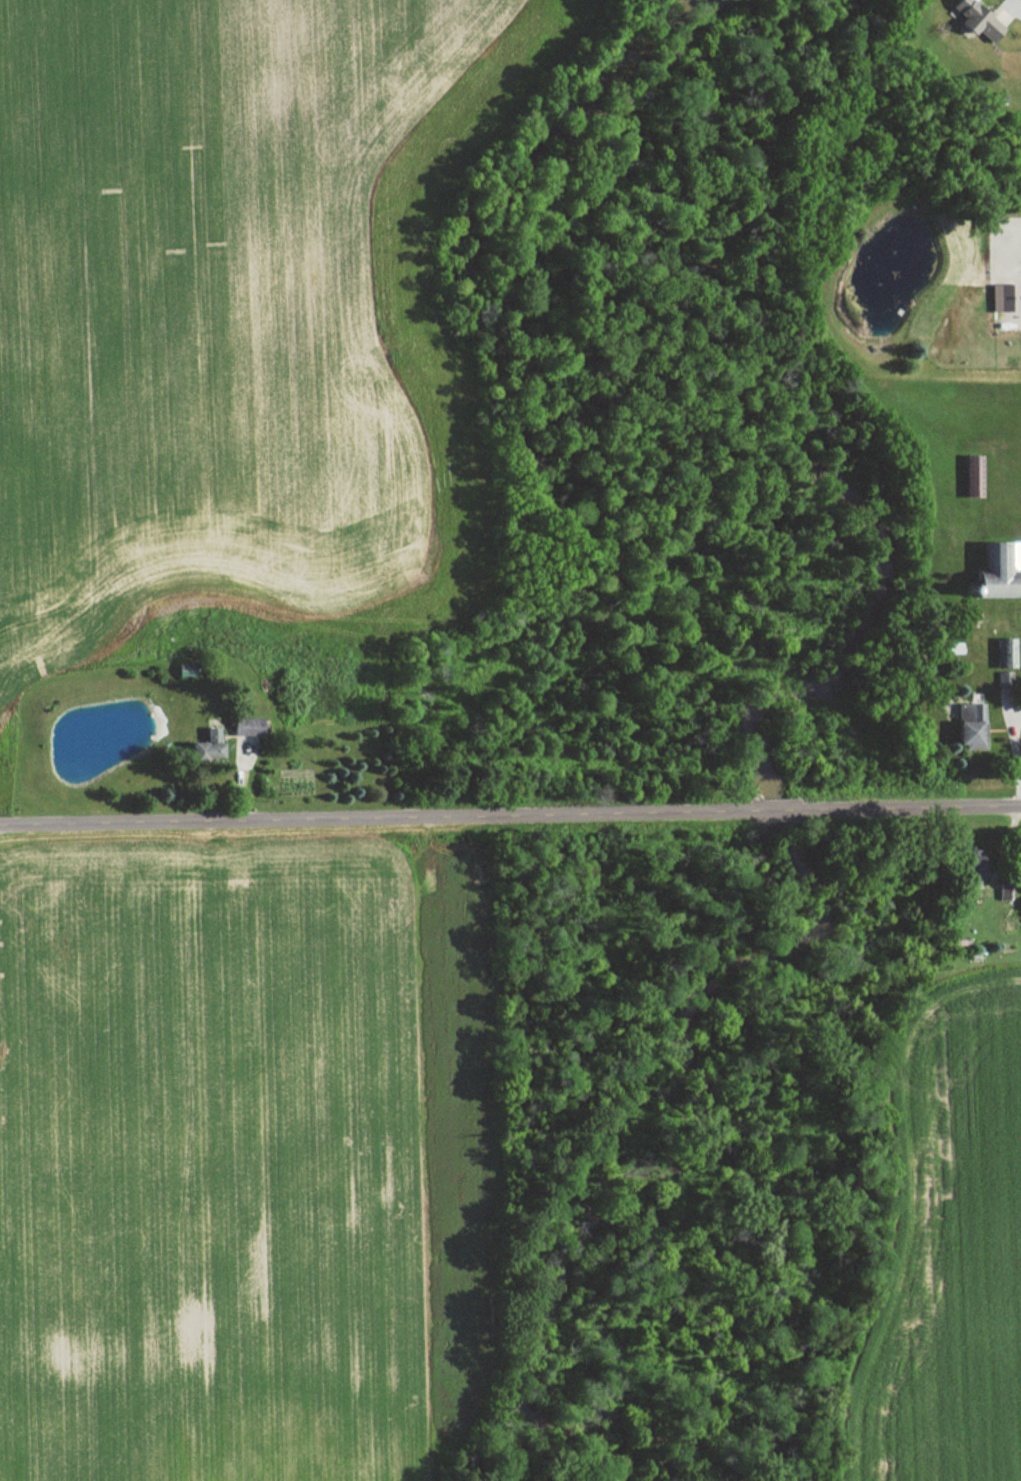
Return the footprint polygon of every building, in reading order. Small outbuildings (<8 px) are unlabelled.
[(1000,27),(982,11),(970,1),(971,0),(953,0),(943,11),(969,34),(972,30),(986,43),(1000,27)] [(987,285),(988,312),(1007,311),(1006,284),(987,285)] [(974,498),(975,479),(977,479),(977,456),(961,456),(960,498),(974,498)] [(979,543),(980,565),(984,565),(985,579),(969,579),(970,598),(1019,597),(1019,578),(1003,579),(1003,572),(1020,572),(1020,542),(979,543)] [(950,746),(979,746),(980,704),(967,704),(966,722),(951,722),(950,746)] [(228,736),(257,737),(258,719),(228,718),(228,736)] [(213,729),(201,728),(200,743),(212,744),(213,729)] [(975,878),(979,878),(980,858),(959,857),(957,886),(974,887),(975,878)]
